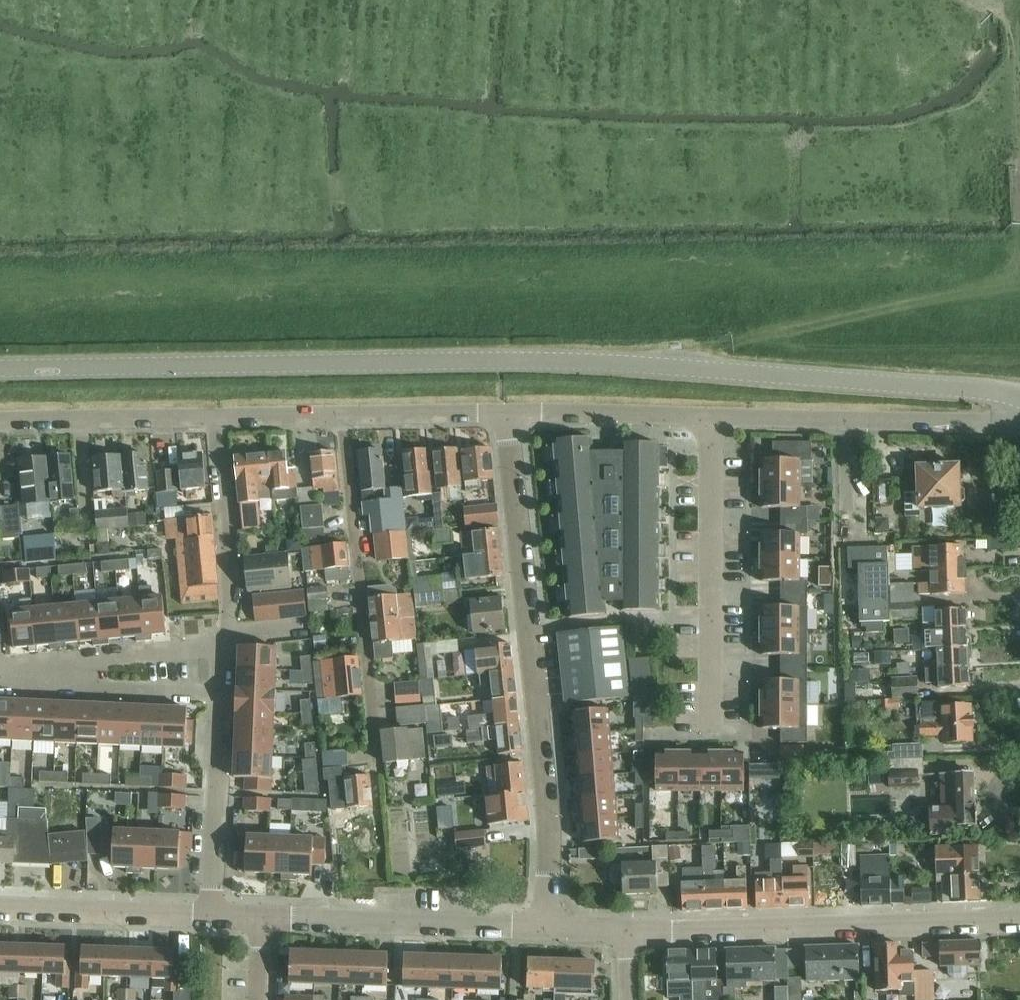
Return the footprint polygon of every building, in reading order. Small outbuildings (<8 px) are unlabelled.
[(591,439),(554,442),(569,619),(606,616),(605,603),(621,603),(621,612),(658,612),(658,466),(666,466),(666,450),(658,450),(658,444),(621,444),(621,452),(592,452),(591,439)] [(783,458),(763,458),(763,482),(800,482),(802,482),(802,460),(809,460),(809,445),(783,445),(783,458)] [(450,502),(463,501),(461,491),(457,448),(433,451),(437,490),(449,489),(450,502)] [(461,450),(465,490),(465,492),(482,490),(481,480),(492,479),(489,448),(461,450)] [(406,498),(418,497),(418,502),(432,501),(432,494),(428,449),(404,452),(406,478),(404,478),(406,498)] [(357,453),(363,505),(402,502),(401,488),(388,489),(388,492),(385,492),(386,500),(374,502),(373,490),(385,489),(380,450),(357,453)] [(313,488),(298,489),(296,489),(297,498),(297,505),(314,503),(313,500),(320,499),(319,493),(336,492),(333,451),(310,453),(313,488)] [(268,454),(273,501),(297,498),(296,489),(298,489),(295,452),(268,454)] [(122,456),(125,489),(125,492),(148,490),(144,454),(122,456)] [(181,490),(204,488),(201,454),(178,456),(181,490)] [(260,529),(257,497),(272,496),(268,454),(235,457),(237,482),(238,482),(242,530),(260,529)] [(46,457),(50,501),(73,499),(69,456),(46,457)] [(95,491),(125,489),(122,456),(92,459),(95,491)] [(24,503),(50,501),(46,457),(20,460),(24,503)] [(960,506),(966,502),(965,492),(960,489),(959,467),(917,468),(918,495),(906,495),(907,517),(920,517),(920,509),(960,508),(960,506)] [(175,469),(155,471),(157,492),(177,491),(175,469)] [(780,509),(780,521),(808,521),(808,509),(800,509),(800,482),(763,482),(760,482),(760,497),(762,497),(762,508),(780,509)] [(432,494),(432,501),(433,506),(442,505),(441,493),(432,494)] [(370,516),(372,534),(374,534),(405,531),(404,519),(402,502),(363,505),(364,516),(370,516)] [(465,527),(497,524),(495,504),(463,507),(465,527)] [(20,505),(0,507),(0,516),(2,535),(22,533),(20,505)] [(303,530),(324,528),(321,507),(301,508),(303,530)] [(95,512),(97,530),(129,528),(127,515),(127,509),(95,512)] [(77,511),(68,512),(69,524),(78,523),(77,511)] [(143,513),(127,515),(129,528),(144,526),(143,513)] [(175,539),(176,549),(214,545),(211,515),(164,520),(166,534),(167,537),(171,539),(175,539)] [(416,518),(404,519),(405,531),(405,532),(413,532),(417,531),(416,518)] [(889,518),(876,518),(876,531),(890,531),(889,518)] [(783,534),(763,534),(763,558),(800,558),(802,558),(802,536),(809,536),(809,521),(783,521),(783,534)] [(453,544),(452,529),(433,530),(434,545),(453,544)] [(462,543),(463,557),(500,553),(498,529),(461,532),(461,539),(457,539),(458,544),(462,543)] [(405,531),(374,534),(374,535),(375,545),(377,561),(407,558),(407,561),(416,560),(416,559),(413,557),(412,541),(414,539),(413,532),(405,532),(405,531)] [(24,537),(25,550),(56,547),(55,534),(24,537)] [(300,540),(286,542),(287,553),(301,551),(300,540)] [(1015,541),(988,541),(988,550),(1015,550),(1015,541)] [(109,543),(98,544),(99,554),(110,553),(109,543)] [(347,568),(348,568),(346,544),(303,549),(304,573),(326,571),(327,582),(348,580),(347,568)] [(214,545),(176,549),(177,560),(187,559),(189,587),(180,588),(181,603),(191,603),(219,600),(218,585),(216,560),(214,545)] [(25,550),(26,563),(57,561),(56,547),(25,550)] [(962,548),(912,550),(913,570),(930,570),(930,573),(966,571),(966,561),(963,562),(962,548)] [(148,551),(149,558),(149,561),(163,560),(162,549),(148,551)] [(890,623),(890,618),(889,599),(888,574),(901,573),(901,571),(896,571),(895,549),(887,549),(848,550),(849,570),(858,570),(860,624),(862,624),(862,629),(867,629),(867,634),(884,634),(884,623),(890,623)] [(245,557),(249,593),(291,589),(287,553),(245,557)] [(459,566),(460,575),(413,579),(415,596),(460,591),(462,591),(461,580),(503,576),(500,553),(463,557),(464,566),(459,566)] [(780,582),(780,595),(808,595),(808,582),(800,582),(800,558),(763,558),(760,558),(760,571),(762,571),(762,582),(780,582)] [(115,561),(116,571),(130,570),(129,560),(115,561)] [(102,573),(116,571),(115,561),(101,562),(102,573)] [(72,565),(73,576),(87,574),(86,564),(72,565)] [(59,577),(73,576),(72,565),(58,566),(59,577)] [(52,578),(51,567),(37,568),(37,579),(52,578)] [(30,582),(29,569),(3,572),(4,585),(30,582)] [(967,581),(966,571),(930,573),(930,585),(918,586),(919,596),(931,595),(931,597),(964,596),(963,582),(967,581)] [(831,581),(816,581),(816,595),(831,595),(831,581)] [(915,585),(889,586),(889,599),(915,599),(915,585)] [(152,586),(139,587),(140,599),(153,598),(152,586)] [(368,599),(370,621),(414,617),(412,595),(397,596),(396,590),(391,586),(369,588),(370,599),(368,599)] [(333,600),(331,587),(307,590),(309,610),(328,608),(327,600),(333,600)] [(291,592),(294,618),(307,617),(304,591),(291,592)] [(416,608),(445,605),(462,604),(460,591),(415,596),(416,608)] [(278,594),(281,620),(294,618),(291,592),(278,594)] [(266,595),(268,621),(281,620),(278,594),(266,595)] [(253,596),(255,622),(268,621),(266,595),(253,596)] [(760,619),(760,632),(808,632),(808,595),(780,595),(780,608),(762,608),(762,619),(760,619)] [(140,599),(144,642),(152,641),(152,636),(166,634),(163,597),(153,598),(140,599)] [(472,634),(505,630),(503,609),(501,609),(500,600),(502,600),(501,598),(469,601),(472,634)] [(37,652),(37,647),(36,647),(33,609),(32,599),(19,600),(20,610),(11,611),(14,649),(29,647),(29,653),(37,652)] [(119,601),(122,638),(136,637),(137,643),(144,642),(140,599),(119,601)] [(889,599),(890,618),(916,618),(915,599),(889,599)] [(97,603),(101,646),(109,645),(109,640),(122,638),(119,601),(97,603)] [(76,605),(79,643),(93,641),(94,647),(101,646),(97,603),(76,605)] [(54,607),(58,650),(66,649),(66,644),(79,643),(76,605),(54,607)] [(36,647),(37,647),(50,645),(51,651),(58,650),(54,607),(33,609),(36,647)] [(924,624),(924,629),(966,628),(966,621),(968,619),(968,614),(965,612),(965,610),(935,612),(936,624),(924,624)] [(370,621),(373,643),(375,660),(394,658),(392,642),(401,641),(416,640),(414,617),(370,621)] [(559,635),(562,667),(625,661),(622,628),(559,635)] [(924,629),(925,648),(969,647),(969,646),(969,641),(967,639),(966,628),(924,629)] [(907,643),(907,630),(896,630),(896,644),(907,643)] [(780,656),(780,668),(807,668),(808,632),(760,632),(760,644),(761,644),(761,656),(780,656)] [(325,636),(312,637),(314,650),(326,648),(325,636)] [(861,637),(852,637),(852,648),(861,648),(861,637)] [(417,645),(421,681),(434,680),(434,679),(435,679),(433,657),(438,657),(436,643),(417,645)] [(478,674),(478,675),(513,672),(510,644),(475,648),(478,674)] [(239,647),(238,669),(276,671),(277,648),(239,647)] [(925,662),(926,668),(968,666),(968,660),(970,657),(970,652),(967,650),(967,648),(969,647),(925,648),(925,652),(937,651),(937,662),(925,662)] [(890,652),(873,653),(873,666),(890,665),(890,652)] [(301,658),(302,671),(312,670),(311,657),(301,658)] [(637,659),(629,659),(633,697),(653,695),(649,657),(645,658),(637,659)] [(317,699),(324,699),(361,696),(358,658),(313,662),(317,699)] [(562,667),(566,705),(629,699),(625,661),(562,667)] [(443,662),(435,663),(437,679),(451,677),(451,671),(445,672),(444,666),(443,662)] [(911,674),(910,663),(897,664),(898,675),(911,674)] [(968,677),(968,666),(926,668),(926,684),(939,684),(939,689),(969,688),(969,686),(971,683),(971,679),(968,677)] [(760,693),(760,704),(807,704),(807,668),(780,668),(780,681),(762,681),(762,693),(760,693)] [(238,669),(238,690),(275,692),(276,671),(238,669)] [(303,685),(309,685),(314,684),(312,670),(302,671),(303,685)] [(869,682),(869,671),(849,671),(849,682),(869,682)] [(490,686),(492,700),(515,697),(513,672),(478,675),(479,687),(490,686)] [(892,678),(893,700),(900,699),(900,698),(918,698),(918,678),(892,678)] [(424,706),(423,706),(423,708),(437,706),(437,705),(434,680),(421,681),(424,706)] [(395,704),(420,702),(418,682),(394,684),(395,704)] [(235,713),(237,713),(274,715),(276,715),(276,692),(275,692),(238,690),(236,690),(235,713)] [(835,692),(829,699),(829,705),(842,705),(842,692),(835,692)] [(855,692),(846,692),(846,701),(856,701),(855,692)] [(494,715),(478,716),(469,717),(470,730),(518,724),(515,697),(492,700),(494,715)] [(901,708),(900,699),(893,700),(886,700),(886,708),(901,708)] [(12,741),(14,704),(15,704),(15,701),(0,700),(0,741),(12,741)] [(300,701),(302,715),(312,714),(311,700),(300,701)] [(920,720),(920,737),(943,736),(944,744),(971,743),(970,730),(973,729),(972,719),(970,719),(970,707),(942,708),(942,709),(938,709),(938,702),(916,703),(917,720),(920,720)] [(14,704),(12,741),(34,742),(35,704),(15,704),(14,704)] [(35,704),(34,742),(55,743),(57,705),(35,704)] [(79,706),(77,744),(99,745),(100,707),(102,707),(102,705),(77,704),(77,706),(79,706)] [(807,704),(760,704),(760,716),(762,716),(762,729),(781,729),(781,743),(807,743),(807,704)] [(57,705),(55,743),(77,744),(79,706),(77,706),(57,705)] [(423,708),(425,724),(426,724),(428,734),(443,732),(440,705),(437,705),(437,706),(423,708)] [(397,726),(425,724),(423,708),(423,706),(395,708),(397,726)] [(100,707),(99,745),(120,746),(122,708),(102,707),(100,707)] [(122,708),(120,746),(142,747),(143,709),(122,708)] [(164,708),(163,710),(165,710),(163,748),(186,749),(186,745),(192,745),(193,722),(187,722),(187,709),(164,708)] [(143,709),(142,747),(163,748),(165,710),(163,710),(143,709)] [(573,713),(574,734),(609,731),(607,710),(573,713)] [(237,713),(236,734),(273,735),(274,715),(237,713)] [(313,728),(312,714),(302,715),(303,729),(313,728)] [(499,755),(521,752),(518,724),(470,730),(466,730),(468,744),(489,742),(489,741),(497,740),(499,755)] [(383,763),(385,763),(424,760),(423,747),(422,729),(407,731),(407,730),(380,732),(383,763)] [(574,734),(576,756),(611,753),(609,731),(574,734)] [(236,734),(235,755),(273,757),(273,735),(236,734)] [(315,743),(305,744),(306,759),(316,758),(315,743)] [(887,745),(888,757),(923,756),(923,744),(887,745)] [(802,746),(778,745),(778,761),(802,761),(802,746)] [(322,752),(324,769),(347,766),(345,750),(322,752)] [(655,791),(678,791),(678,752),(666,752),(666,754),(656,753),(655,791)] [(678,791),(700,791),(700,754),(691,754),(691,752),(678,752),(678,791)] [(700,791),(721,791),(721,752),(709,752),(709,754),(700,754),(700,791)] [(721,752),(721,791),(744,791),(744,754),(734,754),(734,752),(721,752)] [(576,756),(578,778),(613,775),(611,753),(576,756)] [(245,791),(271,792),(273,757),(235,755),(234,778),(246,778),(245,791)] [(924,776),(923,756),(888,757),(889,789),(920,787),(919,776),(924,776)] [(315,759),(301,760),(303,777),(317,777),(315,759)] [(494,792),(494,795),(526,792),(523,764),(487,767),(488,779),(496,779),(497,792),(494,792)] [(779,765),(767,765),(767,779),(779,779),(779,765)] [(371,806),(368,778),(368,776),(345,779),(344,768),(324,770),(325,781),(329,780),(330,794),(344,793),(346,808),(371,806)] [(40,772),(40,782),(54,783),(54,773),(40,772)] [(54,773),(54,783),(68,784),(68,773),(54,773)] [(954,828),(976,827),(975,807),(974,807),(972,773),(938,775),(940,809),(928,809),(929,836),(947,835),(947,826),(954,825),(954,828)] [(83,784),(97,785),(97,775),(83,774),(83,784)] [(97,775),(97,785),(111,786),(111,775),(97,775)] [(161,775),(160,788),(186,789),(186,776),(161,775)] [(615,775),(613,775),(578,778),(580,800),(615,797),(617,797),(615,775)] [(126,776),(126,786),(140,787),(140,777),(126,776)] [(140,777),(140,787),(154,788),(154,777),(140,777)] [(24,789),(24,788),(25,778),(11,778),(10,788),(24,789)] [(451,784),(437,785),(438,798),(453,797),(451,784)] [(19,790),(18,808),(30,808),(34,809),(34,805),(34,791),(19,790)] [(489,826),(529,821),(526,792),(494,795),(494,796),(485,797),(489,826)] [(149,793),(149,804),(159,805),(160,795),(160,794),(149,793)] [(159,805),(159,808),(185,809),(186,796),(160,795),(159,805)] [(580,800),(582,822),(617,819),(615,797),(580,800)] [(245,798),(244,811),(270,813),(271,799),(245,798)] [(278,810),(292,811),(292,800),(278,800),(278,810)] [(293,800),(292,812),(309,812),(310,800),(293,800)] [(310,800),(309,812),(325,813),(325,801),(310,800)] [(14,821),(11,863),(51,865),(51,863),(50,836),(49,836),(47,809),(45,804),(34,805),(34,809),(30,808),(30,814),(19,813),(18,821),(14,821)] [(916,817),(905,818),(906,829),(916,829),(916,817)] [(617,819),(582,822),(583,843),(618,840),(617,819)] [(11,863),(14,821),(8,820),(7,832),(0,832),(0,864),(11,865),(11,863)] [(127,874),(135,874),(136,831),(101,829),(100,855),(113,856),(112,868),(127,868),(127,874)] [(720,830),(708,831),(709,839),(721,838),(720,830)] [(721,838),(733,838),(732,830),(720,830),(721,838)] [(136,831),(135,874),(142,874),(142,869),(156,870),(158,832),(136,831)] [(484,831),(455,834),(456,836),(457,847),(457,850),(485,847),(484,831)] [(50,836),(51,863),(87,859),(84,832),(50,836)] [(158,832),(156,870),(179,871),(179,862),(185,862),(186,851),(180,850),(180,833),(158,832)] [(678,841),(690,840),(690,832),(678,833),(678,841)] [(348,833),(335,834),(336,847),(349,846),(348,833)] [(678,841),(678,833),(666,833),(666,841),(678,841)] [(245,873),(268,874),(269,837),(247,836),(246,853),(240,853),(240,865),(246,865),(245,873)] [(456,836),(442,838),(443,849),(457,847),(456,836)] [(269,837),(268,874),(282,875),(281,880),(289,881),(291,838),(269,837)] [(291,838),(289,881),(297,881),(297,876),(312,876),(312,864),(325,865),(326,839),(291,838)] [(750,842),(738,842),(738,856),(751,856),(750,842)] [(798,859),(814,858),(813,843),(797,844),(798,859)] [(855,866),(855,853),(873,852),(872,844),(855,844),(855,843),(842,843),(842,867),(855,866)] [(756,873),(757,909),(782,908),(782,876),(781,845),(765,845),(766,861),(769,861),(770,872),(756,873)] [(611,886),(623,885),(623,896),(657,895),(657,888),(669,888),(667,847),(652,848),(653,860),(655,860),(655,865),(622,866),(610,867),(611,886)] [(703,869),(704,911),(725,911),(725,883),(713,883),(713,871),(717,871),(716,847),(702,847),(703,869)] [(679,848),(668,850),(670,864),(682,862),(679,848)] [(936,849),(937,877),(978,875),(977,848),(940,849),(940,848),(936,849)] [(484,864),(471,864),(471,878),(484,878),(484,864)] [(860,866),(862,906),(887,905),(886,879),(877,880),(876,866),(860,866)] [(725,883),(725,911),(748,910),(747,867),(738,868),(739,882),(725,883)] [(782,876),(782,908),(809,908),(808,867),(793,868),(793,880),(786,880),(786,876),(782,876)] [(683,884),(683,912),(704,911),(703,869),(684,870),(685,884),(683,884)] [(942,883),(943,903),(980,902),(978,875),(937,877),(937,883),(942,883)] [(886,879),(887,905),(891,905),(891,904),(905,904),(904,878),(890,879),(886,879)] [(929,888),(910,889),(911,904),(930,904),(929,888)] [(982,965),(981,942),(924,944),(924,958),(941,957),(941,966),(982,965)] [(900,944),(876,945),(877,991),(900,991),(900,997),(914,997),(913,952),(900,952),(900,944)] [(18,974),(19,945),(0,945),(0,973),(18,974)] [(19,945),(18,974),(42,975),(44,946),(19,945)] [(44,946),(42,975),(56,975),(55,988),(67,989),(68,967),(63,967),(64,947),(44,946)] [(859,981),(858,946),(805,948),(806,982),(859,981)] [(88,976),(104,977),(105,949),(82,948),(81,968),(76,968),(76,989),(88,989),(88,976)] [(775,948),(726,950),(727,988),(722,988),(723,999),(734,999),(734,988),(747,988),(747,982),(776,981),(775,948)] [(105,949),(104,977),(126,978),(127,949),(105,949)] [(127,949),(126,978),(148,979),(149,950),(127,949)] [(149,950),(148,979),(165,979),(164,993),(172,993),(172,971),(171,971),(172,951),(149,950)] [(693,999),(705,999),(705,996),(705,982),(717,981),(716,950),(691,951),(693,999)] [(666,952),(667,983),(667,997),(680,997),(680,999),(693,999),(691,951),(666,952)] [(290,984),(314,985),(315,953),(291,952),(290,984)] [(315,953),(314,985),(338,985),(339,954),(315,953)] [(339,954),(338,985),(362,986),(363,955),(339,954)] [(363,955),(362,986),(387,987),(388,956),(363,955)] [(402,988),(427,988),(428,957),(404,956),(402,988)] [(428,957),(427,988),(452,989),(453,958),(428,957)] [(453,958),(452,989),(476,990),(477,959),(453,958)] [(477,959),(476,990),(501,991),(502,960),(477,959)] [(528,989),(554,990),(555,961),(529,960),(528,989)] [(554,990),(554,994),(593,996),(594,963),(581,962),(555,961),(554,990)] [(172,971),(172,993),(172,999),(186,999),(187,971),(172,971)] [(933,971),(915,972),(916,999),(934,999),(933,971)] [(801,978),(787,978),(788,988),(788,999),(801,999),(801,978)] [(17,999),(28,999),(28,986),(17,985),(17,999)] [(788,988),(776,988),(776,999),(788,999),(788,988)] [(125,999),(136,999),(137,990),(125,989),(125,999)]
